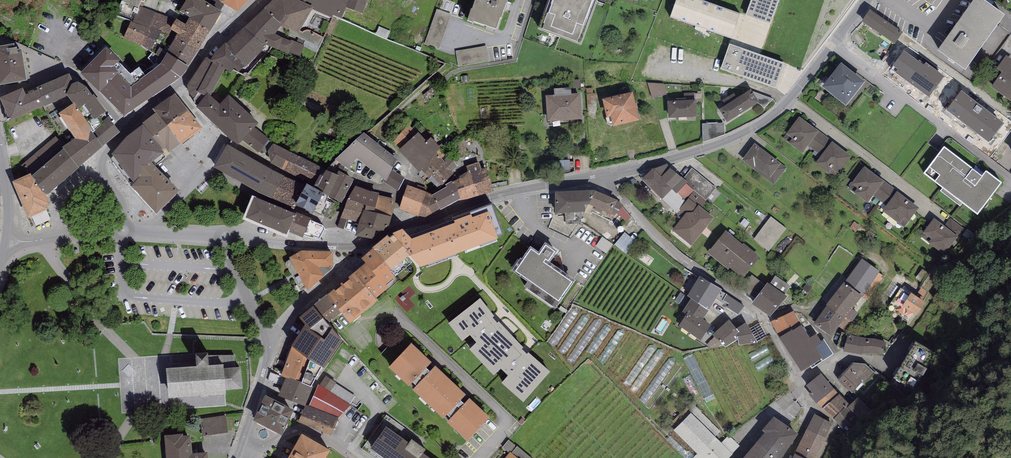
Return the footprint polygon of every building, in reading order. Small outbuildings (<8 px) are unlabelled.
[(116,16),(131,22),(133,23),(139,7),(141,2),(144,4),(145,0),(123,0),(116,16)] [(190,19),(211,32),(222,14),(199,0),(188,0),(180,13),(190,19)] [(220,5),(237,14),(252,0),(223,0),(220,5)] [(264,11),(281,28),(282,27),(298,37),(301,32),(312,11),(313,10),(293,0),(275,0),(264,11)] [(313,10),(312,11),(332,19),(333,17),(341,20),(346,9),(349,3),(342,0),(293,0),(313,10)] [(349,3),(346,9),(363,16),(368,0),(350,0),(349,3)] [(468,23),(496,32),(507,0),(476,0),(468,23)] [(586,0),(552,0),(540,30),(580,45),(596,4),(586,0)] [(696,0),(677,0),(670,18),(732,40),(741,16),(696,0)] [(746,16),(772,25),(781,0),(752,0),(746,16)] [(932,8),(938,0),(920,0),(932,8)] [(938,55),(965,74),(1005,19),(979,0),(977,0),(955,30),(950,27),(945,34),(950,38),(938,55)] [(170,18),(139,7),(133,23),(131,22),(123,39),(141,47),(150,52),(161,34),(166,36),(170,31),(172,28),(170,18)] [(424,44),(439,50),(451,15),(437,10),(424,44)] [(281,28),(264,11),(245,29),(264,49),(266,47),(278,52),(279,51),(300,59),(304,46),(283,38),(282,40),(275,36),(281,28)] [(870,11),(862,23),(893,44),(901,32),(870,11)] [(188,69),(211,32),(190,19),(185,26),(176,21),(172,28),(170,31),(177,36),(166,55),(167,56),(188,69)] [(245,29),(244,29),(226,46),(229,50),(228,51),(241,64),(240,65),(244,69),(265,50),(264,49),(245,29)] [(301,32),(298,37),(319,47),(324,38),(310,31),(308,30),(307,30),(305,30),(304,31),(302,32),(301,32)] [(930,52),(901,32),(893,44),(890,48),(904,58),(900,63),(914,73),(930,52)] [(27,83),(22,52),(17,53),(16,50),(13,51),(13,46),(0,48),(0,88),(27,83)] [(229,50),(226,46),(215,55),(213,58),(205,59),(187,87),(188,94),(194,100),(194,106),(197,108),(208,96),(210,98),(225,71),(231,75),(235,71),(239,74),(244,69),(240,65),(241,64),(228,51),(229,50)] [(486,46),(456,51),(459,66),(489,61),(486,46)] [(783,65),(730,46),(721,69),(774,89),(783,65)] [(106,50),(80,76),(99,95),(100,94),(118,76),(124,70),(118,65),(119,63),(106,50)] [(189,69),(188,69),(167,56),(161,67),(140,83),(133,75),(130,77),(124,70),(118,76),(100,94),(124,119),(152,99),(153,100),(181,80),(189,69)] [(1006,57),(996,70),(1002,74),(992,88),(1010,102),(1010,60),(1006,57)] [(841,66),(822,90),(846,108),(865,84),(841,66)] [(0,100),(8,118),(10,118),(11,122),(44,108),(45,109),(67,98),(66,97),(72,88),(74,86),(69,76),(36,90),(37,92),(26,98),(23,90),(0,100)] [(663,84),(648,83),(652,98),(666,94),(663,84)] [(105,115),(106,114),(94,97),(92,98),(87,91),(77,85),(74,86),(72,88),(66,97),(67,98),(73,107),(75,106),(87,125),(88,124),(93,121),(94,123),(105,115)] [(555,96),(545,97),(547,123),(581,121),(580,96),(572,96),(571,90),(554,91),(555,96)] [(719,111),(727,124),(759,104),(751,91),(738,100),(733,93),(722,100),(726,107),(719,111)] [(773,99),(751,91),(759,104),(764,109),(773,99)] [(174,95),(153,111),(156,116),(160,121),(161,120),(180,146),(181,147),(202,131),(186,109),(184,109),(174,95)] [(633,95),(603,101),(607,119),(611,118),(613,129),(640,123),(633,95)] [(197,108),(196,109),(238,148),(239,147),(255,129),(259,125),(229,97),(219,107),(210,98),(208,96),(197,108)] [(668,103),(669,119),(697,118),(696,102),(668,103)] [(62,151),(78,171),(103,150),(102,149),(92,136),(95,134),(88,124),(87,125),(75,106),(73,107),(59,117),(75,142),(62,150),(62,151)] [(120,135),(105,115),(94,123),(93,121),(88,124),(95,134),(92,136),(102,149),(120,135)] [(160,121),(156,116),(142,126),(143,128),(164,156),(165,158),(171,153),(180,146),(161,120),(160,121)] [(816,131),(799,118),(783,139),(789,143),(788,144),(802,155),(808,147),(819,133),(816,131)] [(725,124),(702,124),(702,143),(725,135),(725,124)] [(152,166),(164,156),(143,128),(126,140),(111,158),(134,186),(140,180),(139,179),(152,166)] [(269,140),(255,129),(239,147),(256,158),(269,140)] [(816,130),(816,131),(819,133),(808,147),(821,157),(832,143),(833,142),(816,130)] [(397,160),(364,135),(335,161),(348,171),(356,160),(384,181),(386,183),(392,171),(397,160)] [(399,152),(418,174),(421,171),(437,156),(436,155),(441,151),(438,148),(431,140),(426,144),(418,135),(399,152)] [(443,142),(438,148),(441,151),(436,155),(437,156),(421,171),(429,180),(437,173),(435,170),(449,158),(453,153),(443,142)] [(851,158),(832,143),(821,157),(815,164),(829,175),(829,174),(835,178),(851,158)] [(316,166),(273,145),(261,166),(283,178),(307,187),(316,166)] [(755,145),(742,161),(774,185),(787,168),(755,145)] [(227,147),(214,170),(249,189),(250,187),(273,197),(274,195),(283,178),(261,166),(227,147)] [(982,178),(944,149),(924,175),(943,190),(941,193),(960,208),(962,205),(977,217),(1002,185),(986,173),(982,178)] [(78,171),(62,151),(32,179),(42,195),(47,197),(78,171)] [(437,173),(429,180),(438,190),(455,175),(452,172),(458,167),(449,158),(435,170),(437,173)] [(461,202),(494,193),(487,169),(482,171),(479,163),(466,167),(467,172),(455,179),(456,181),(461,201),(461,202)] [(179,194),(152,166),(139,179),(140,180),(134,186),(131,189),(157,216),(179,194)] [(653,170),(642,181),(676,214),(695,192),(682,181),(667,166),(653,170)] [(884,182),(864,167),(848,188),(854,193),(854,194),(867,204),(873,196),(884,182)] [(692,169),(682,181),(695,192),(706,201),(716,189),(692,169)] [(405,179),(392,171),(386,183),(384,181),(382,183),(398,192),(405,179)] [(320,177),(313,191),(327,198),(329,199),(341,205),(354,181),(339,173),(337,178),(326,173),(320,177)] [(32,179),(30,176),(12,184),(28,220),(48,212),(47,209),(51,208),(47,197),(42,195),(32,179)] [(307,187),(283,178),(274,195),(294,203),(297,204),(307,187)] [(446,188),(433,196),(437,207),(440,211),(461,201),(456,181),(445,187),(446,188)] [(884,182),(873,196),(885,205),(896,191),(884,182)] [(433,196),(407,186),(399,211),(419,219),(440,211),(437,207),(433,196)] [(313,191),(307,187),(297,204),(294,203),(292,207),(316,218),(327,198),(313,191)] [(379,196),(355,188),(348,200),(340,219),(359,224),(355,238),(373,242),(386,234),(388,232),(395,200),(379,196)] [(595,192),(555,193),(555,217),(585,213),(584,207),(589,207),(595,193),(595,192)] [(682,219),(672,232),(691,247),(714,219),(702,210),(708,202),(706,201),(695,192),(676,214),(682,219)] [(618,202),(595,193),(589,207),(612,216),(612,215),(618,202)] [(919,209),(897,193),(883,212),(904,228),(919,209)] [(295,217),(254,200),(245,221),(287,238),(289,233),(295,217)] [(623,207),(618,202),(612,215),(615,217),(617,214),(622,208),(623,207)] [(631,218),(622,208),(617,214),(626,223),(631,218)] [(296,215),(295,217),(289,233),(303,239),(310,221),(296,215)] [(402,233),(392,237),(394,239),(410,258),(421,271),(498,242),(489,215),(472,221),(470,216),(444,226),(409,239),(402,233)] [(787,229),(771,217),(753,239),(769,252),(787,229)] [(744,219),(740,224),(745,227),(749,223),(744,219)] [(944,227),(934,219),(920,237),(929,243),(928,244),(944,256),(958,238),(944,227)] [(950,219),(944,227),(958,238),(959,238),(965,230),(950,219)] [(327,228),(310,221),(303,239),(319,244),(327,228)] [(743,246),(725,232),(707,254),(728,271),(730,269),(743,279),(760,258),(743,245),(743,246)] [(625,233),(615,245),(626,254),(636,242),(625,233)] [(613,244),(602,238),(596,247),(606,254),(613,244)] [(410,258),(394,239),(390,242),(387,239),(373,251),(391,273),(389,274),(395,280),(412,265),(408,260),(410,258)] [(557,254),(545,245),(539,254),(531,249),(522,261),(521,260),(512,273),(528,284),(524,289),(556,311),(575,283),(550,265),(557,254)] [(391,273),(373,251),(361,261),(365,267),(355,275),(376,301),(389,291),(386,288),(395,280),(389,274),(391,273)] [(301,252),(289,259),(307,292),(333,271),(333,254),(301,252)] [(879,272),(862,260),(844,285),(862,298),(879,272)] [(944,273),(935,267),(921,287),(930,293),(944,273)] [(355,275),(327,297),(342,315),(350,326),(378,304),(376,301),(355,275)] [(766,287),(751,276),(741,289),(756,300),(766,287)] [(790,287),(775,277),(769,286),(767,285),(766,287),(756,300),(751,305),(770,319),(787,299),(784,297),(790,287)] [(700,278),(687,298),(691,300),(709,312),(722,292),(700,278)] [(862,298),(844,285),(843,284),(827,307),(845,320),(846,318),(851,322),(852,323),(859,314),(853,310),(862,298)] [(891,298),(898,288),(892,284),(885,294),(891,298)] [(925,304),(901,288),(886,310),(897,317),(898,315),(909,322),(913,315),(917,317),(925,304)] [(726,294),(722,301),(728,305),(727,309),(738,317),(745,307),(726,294)] [(342,315),(327,297),(326,296),(313,308),(314,309),(328,326),(342,315)] [(709,312),(691,300),(681,314),(686,317),(679,328),(701,343),(711,327),(703,321),(709,312)] [(480,301),(448,326),(462,344),(470,338),(477,345),(469,352),(494,378),(500,371),(508,378),(502,385),(523,405),(550,374),(528,354),(527,356),(522,351),(523,350),(499,324),(497,325),(492,320),(494,318),(480,301)] [(682,353),(573,306),(548,342),(573,366),(587,354),(597,359),(661,428),(688,401),(701,397),(704,402),(714,399),(692,355),(682,353)] [(845,320),(827,307),(814,325),(831,338),(839,328),(845,320)] [(304,331),(337,352),(342,344),(328,326),(314,309),(299,321),(305,329),(304,331)] [(793,312),(772,323),(779,338),(801,327),(793,312)] [(663,318),(655,330),(661,334),(669,322),(663,318)] [(851,322),(846,318),(845,320),(839,328),(844,331),(851,322)] [(729,321),(713,336),(726,349),(738,340),(739,347),(758,344),(756,342),(749,329),(746,324),(736,331),(729,321)] [(759,323),(749,329),(756,342),(767,337),(759,323)] [(802,327),(779,340),(801,374),(810,368),(812,370),(822,363),(822,362),(833,355),(824,340),(820,342),(816,335),(809,339),(802,327)] [(337,352),(304,331),(291,350),(322,370),(324,371),(337,352)] [(868,341),(849,336),(843,354),(862,357),(862,355),(882,354),(886,343),(875,340),(868,341)] [(759,348),(750,353),(759,370),(776,362),(766,344),(759,348)] [(935,356),(915,345),(895,381),(915,392),(935,356)] [(411,346),(389,370),(409,389),(413,385),(416,388),(430,374),(426,371),(431,365),(411,346)] [(322,370),(291,350),(281,378),(285,380),(286,378),(302,385),(302,386),(311,390),(312,388),(322,370)] [(169,371),(166,371),(169,402),(226,397),(225,393),(242,392),(241,370),(224,371),(223,360),(209,361),(208,351),(195,352),(195,357),(196,362),(169,364),(169,371)] [(874,374),(865,364),(853,364),(838,380),(852,394),(874,374)] [(416,388),(413,392),(444,421),(447,417),(451,421),(464,407),(460,403),(466,397),(435,368),(430,374),(416,388)] [(324,375),(318,385),(330,393),(336,384),(336,383),(324,375)] [(821,375),(807,387),(812,393),(808,396),(816,405),(817,404),(834,390),(821,375)] [(313,388),(312,388),(311,390),(302,386),(302,385),(286,378),(285,380),(275,403),(294,411),(302,414),(305,406),(313,388)] [(355,397),(336,384),(330,393),(349,406),(355,397)] [(330,393),(318,385),(308,407),(338,419),(350,406),(349,406),(330,393)] [(849,406),(834,390),(817,404),(823,410),(834,421),(845,407),(847,409),(849,406)] [(282,438),(294,411),(275,403),(265,398),(253,423),(282,438)] [(849,406),(847,409),(860,420),(874,413),(857,398),(849,406)] [(451,421),(447,424),(467,443),(489,420),(469,401),(464,407),(451,421)] [(692,403),(686,409),(691,414),(714,438),(721,432),(692,403)] [(308,407),(305,406),(302,414),(298,424),(331,437),(338,419),(308,407)] [(845,407),(834,421),(848,433),(860,420),(847,409),(845,407)] [(691,414),(674,431),(697,455),(693,457),(730,457),(732,455),(721,444),(714,438),(691,414)] [(225,416),(200,419),(202,437),(228,433),(227,429),(225,416)] [(832,425),(814,416),(807,430),(825,439),(832,425)] [(775,418),(762,433),(765,435),(745,457),(782,457),(799,438),(775,418)] [(386,428),(370,449),(381,457),(426,457),(423,456),(426,453),(412,442),(409,446),(386,428)] [(825,439),(807,430),(794,455),(799,457),(816,457),(825,439)] [(164,437),(166,457),(208,457),(207,455),(193,456),(191,437),(183,438),(183,436),(164,437)] [(728,436),(721,444),(732,455),(732,454),(739,447),(728,436)] [(300,437),(289,457),(327,457),(330,453),(300,437)] [(503,448),(510,454),(510,453),(516,457),(530,457),(517,447),(509,441),(503,448)]
